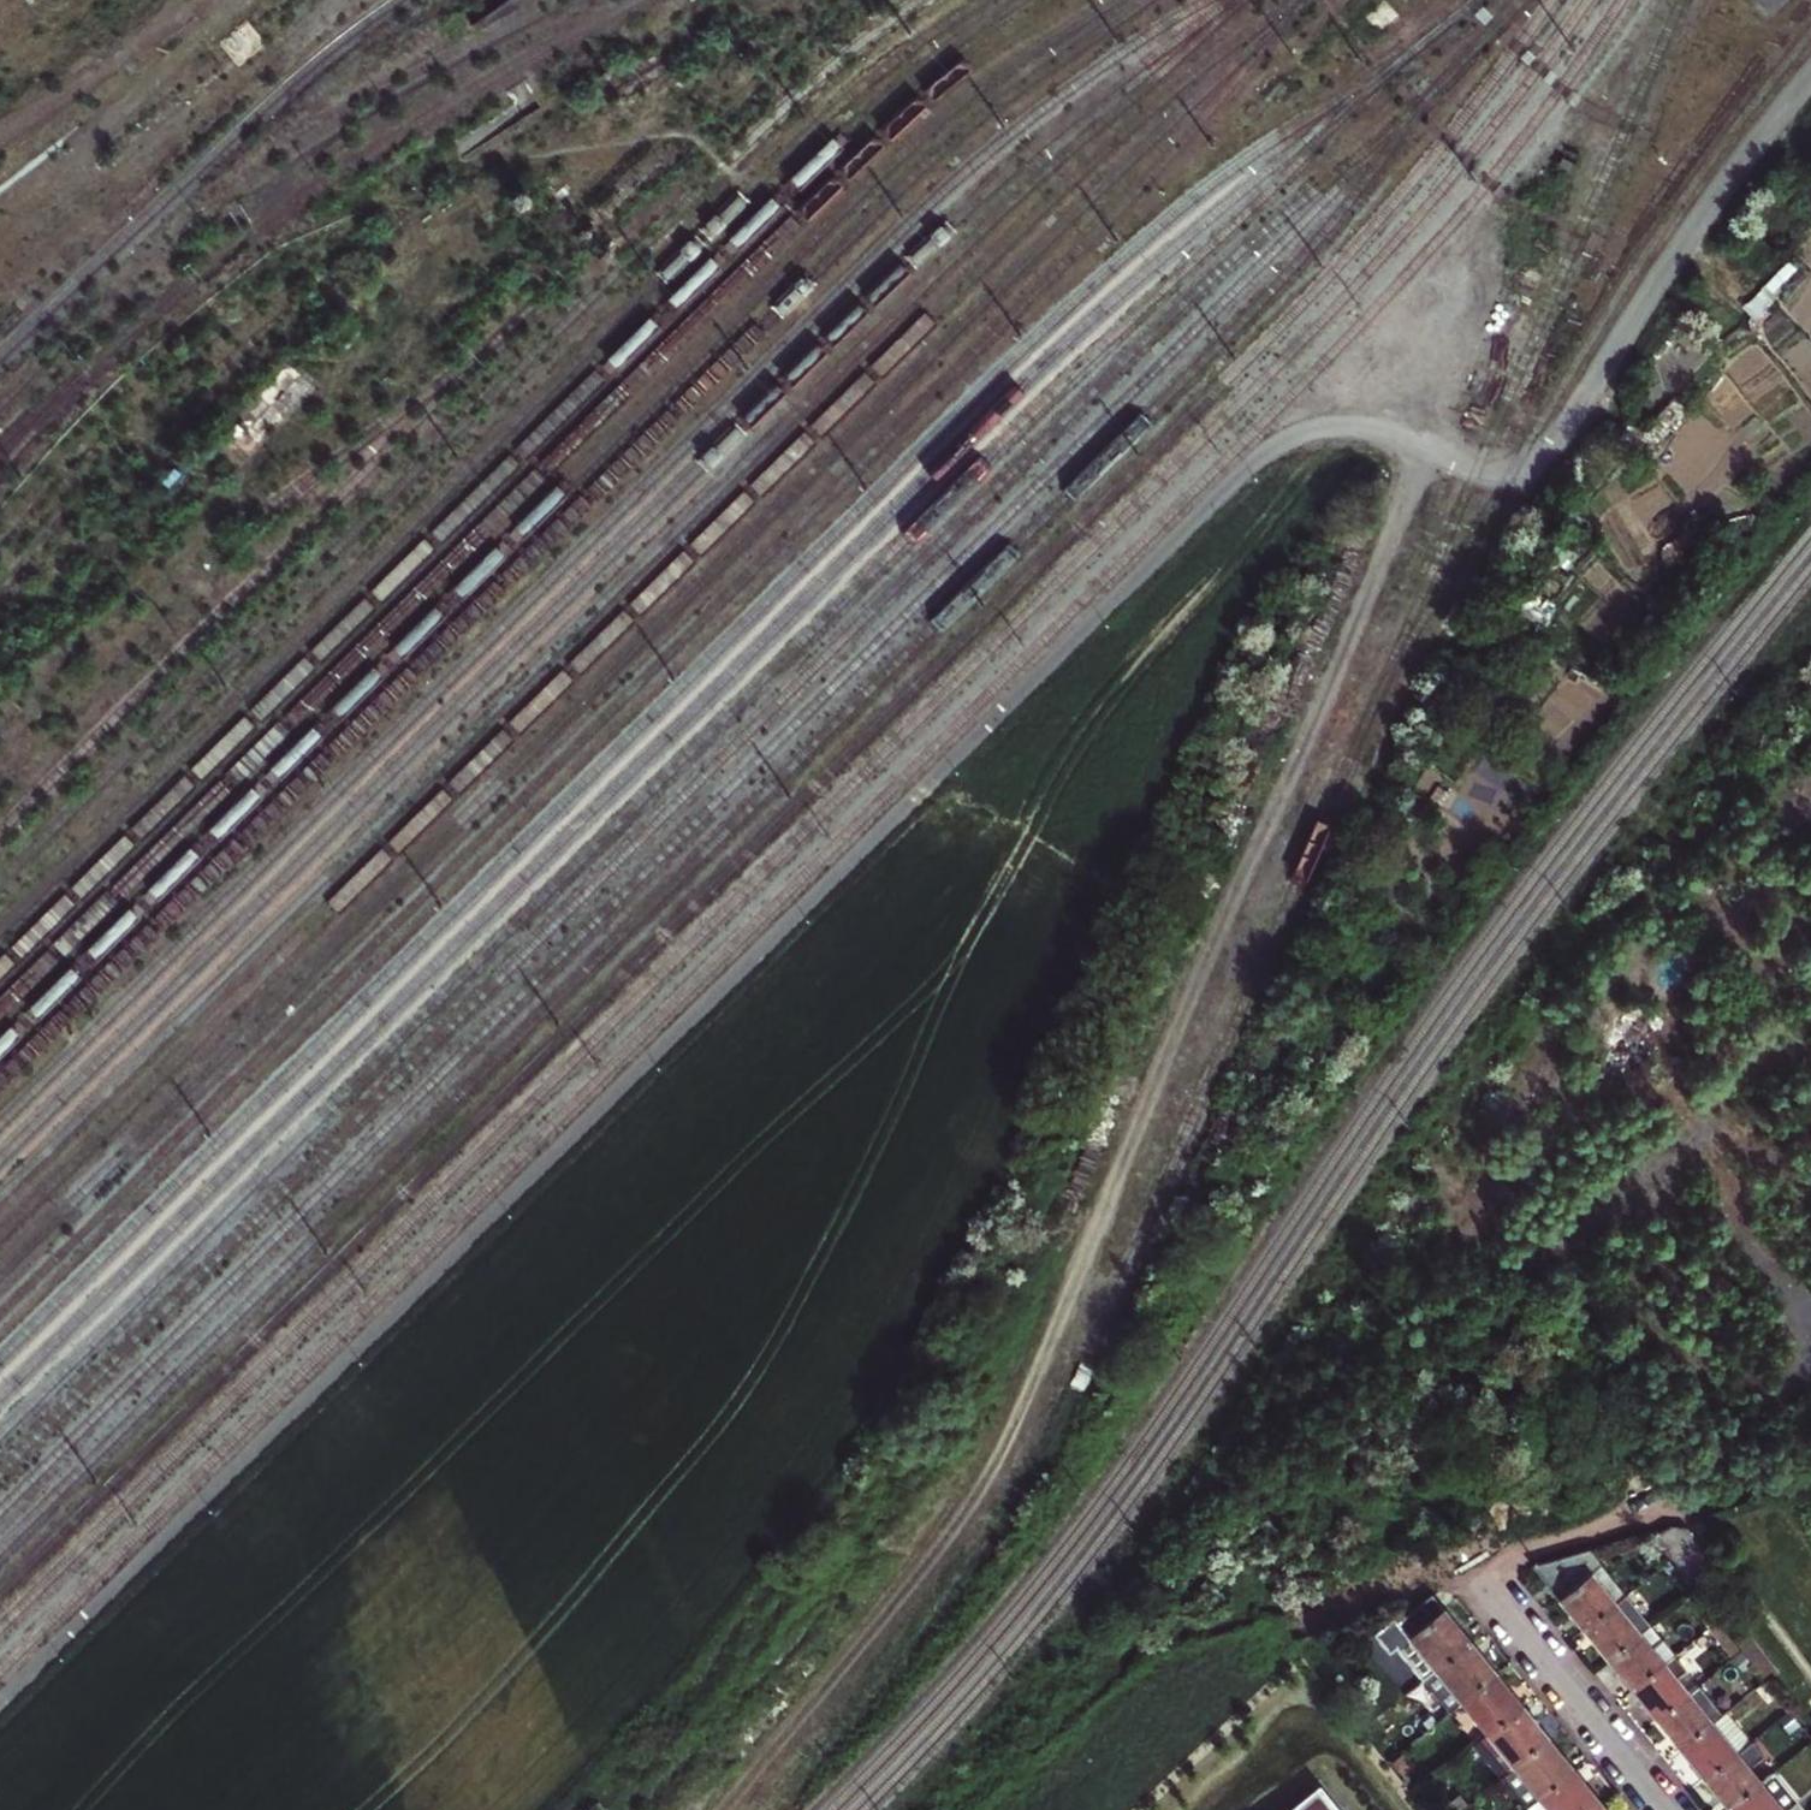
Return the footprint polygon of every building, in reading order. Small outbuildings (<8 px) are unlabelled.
[(1367,16),(1382,34),(1405,16),(1391,0),(1386,0),(1367,16)] [(251,23),(228,44),(244,63),(267,42),(251,23)] [(290,361),(226,430),(235,440),(254,457),(319,387),(290,361)] [(226,430),(209,448),(219,457),(235,440),(226,430)] [(1643,1533),(1684,1582),(1707,1564),(1673,1522),(1656,1521),(1642,1533),(1643,1533)] [(1614,1592),(1580,1549),(1525,1563),(1557,1602),(1575,1624),(1606,1598),(1614,1592)] [(1442,1616),(1421,1590),(1387,1617),(1427,1666),(1461,1638),(1442,1616)] [(1606,1598),(1630,1628),(1641,1619),(1617,1590),(1614,1592),(1606,1598)] [(1598,1653),(1630,1628),(1606,1598),(1575,1624),(1588,1640),(1598,1653)] [(1385,1641),(1414,1677),(1427,1666),(1387,1617),(1386,1618),(1383,1614),(1365,1629),(1378,1646),(1385,1641)] [(1666,1650),(1641,1619),(1630,1628),(1655,1659),(1666,1650)] [(1733,1620),(1722,1629),(1757,1672),(1769,1663),(1733,1620)] [(1655,1659),(1630,1628),(1598,1653),(1613,1671),(1624,1684),(1655,1659)] [(1427,1666),(1452,1697),(1486,1669),(1475,1655),(1461,1638),(1427,1666)] [(1666,1650),(1655,1659),(1624,1684),(1635,1698),(1647,1714),(1679,1689),(1681,1687),(1668,1671),(1678,1663),(1667,1649),(1666,1650)] [(1414,1677),(1439,1708),(1452,1697),(1427,1666),(1414,1677)] [(1478,1729),(1512,1702),(1499,1686),(1486,1669),(1452,1697),(1478,1729)] [(1679,1689),(1704,1720),(1715,1711),(1717,1710),(1692,1678),(1681,1687),(1679,1689)] [(1679,1689),(1647,1714),(1660,1729),(1673,1745),(1704,1720),(1679,1689)] [(1492,1771),(1538,1734),(1525,1718),(1512,1702),(1478,1729),(1463,1741),(1489,1774),(1492,1771)] [(1704,1720),(1728,1750),(1740,1741),(1715,1711),(1704,1720)] [(1728,1750),(1704,1720),(1673,1745),(1685,1761),(1697,1775),(1728,1750)] [(1538,1734),(1492,1771),(1517,1803),(1518,1802),(1530,1793),(1564,1766),(1551,1751),(1538,1734)] [(1721,1804),(1752,1779),(1755,1776),(1745,1762),(1760,1750),(1748,1734),(1740,1741),(1728,1750),(1697,1775),(1711,1792),(1721,1804)] [(1590,1799),(1579,1784),(1564,1766),(1530,1793),(1544,1809),(1576,1809),(1590,1799)] [(1788,1801),(1763,1770),(1755,1776),(1752,1779),(1777,1809),(1788,1801)] [(1721,1804),(1726,1809),(1795,1809),(1788,1801),(1777,1809),(1752,1779),(1721,1804)] [(1310,1783),(1276,1809),(1332,1809),(1310,1783)] [(1449,1793),(1432,1806),(1435,1809),(1443,1809),(1455,1800),(1449,1793)] [(1524,1809),(1544,1809),(1530,1793),(1518,1802),(1524,1809)] [(1576,1809),(1599,1809),(1590,1799),(1576,1809)]
